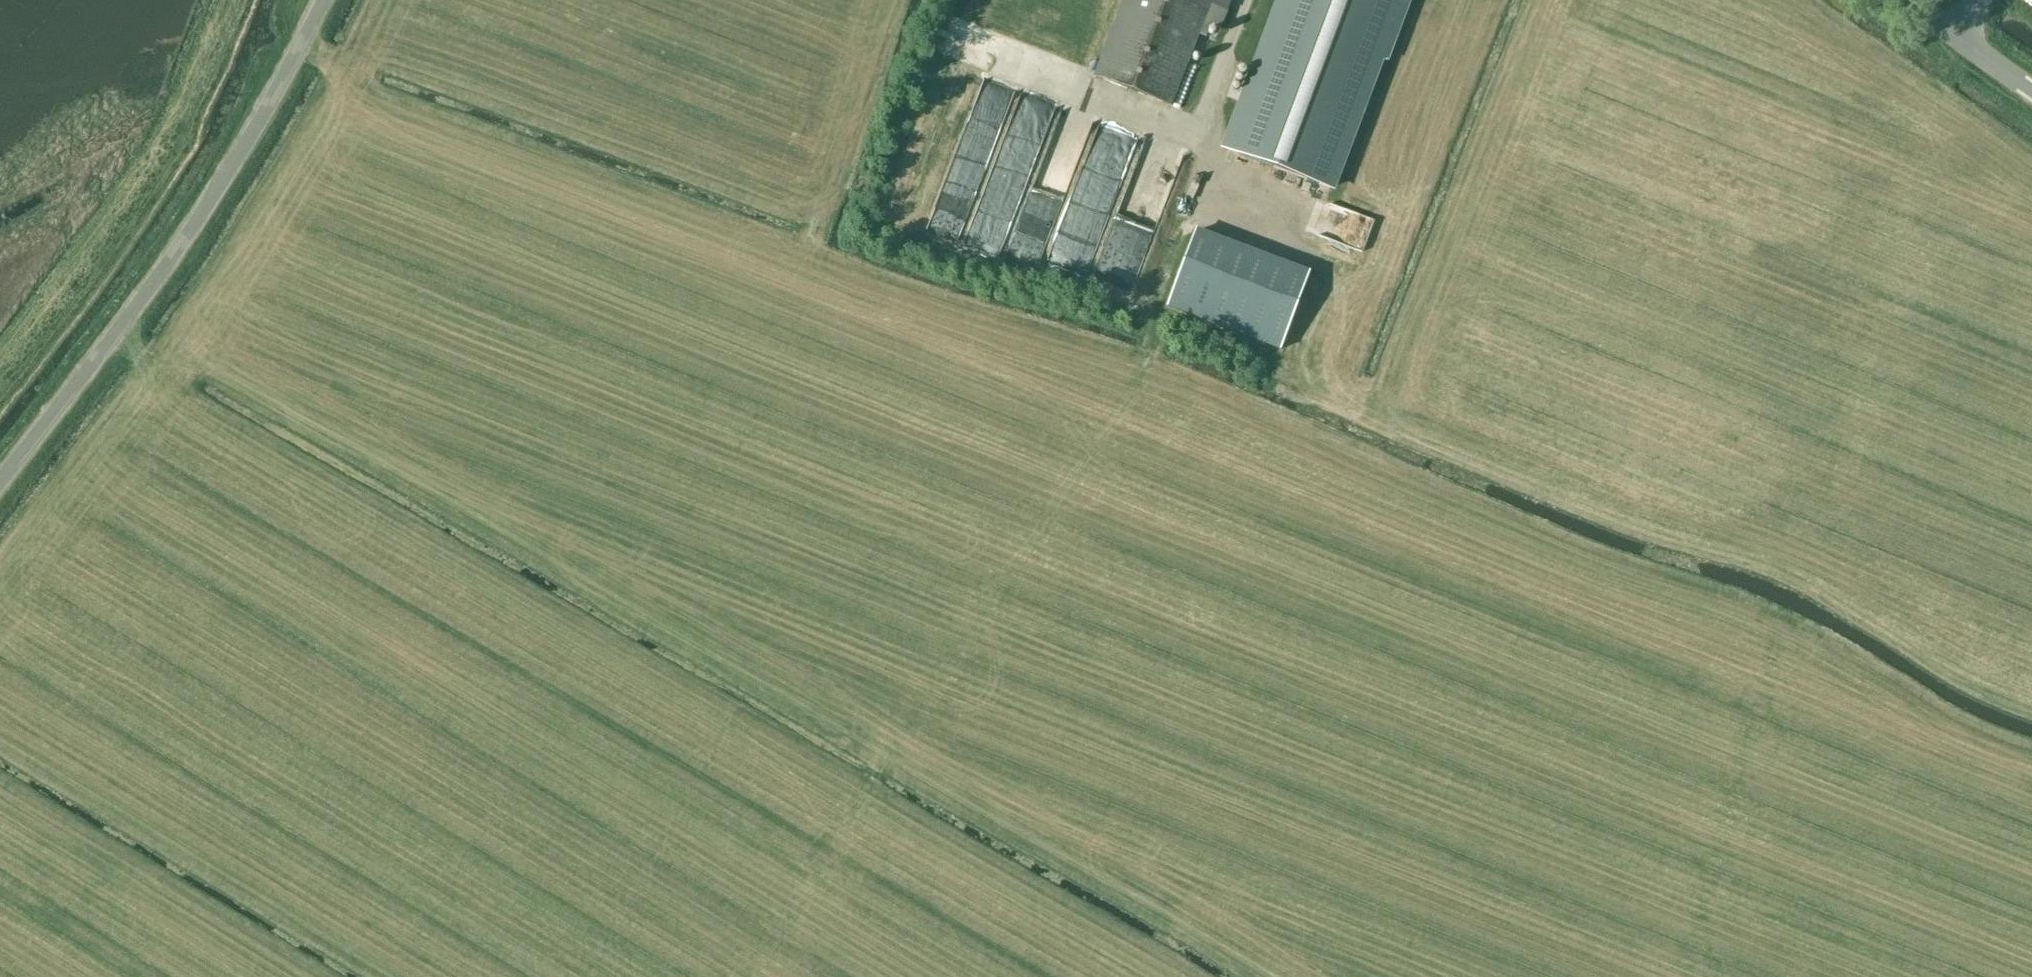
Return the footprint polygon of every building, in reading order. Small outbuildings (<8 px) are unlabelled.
[(1210,3),(1226,10),(1230,0),(1124,0),(1094,76),(1170,105),(1210,3)] [(1222,148),(1335,191),(1384,60),(1389,62),(1412,0),(1277,0),(1222,148)]
